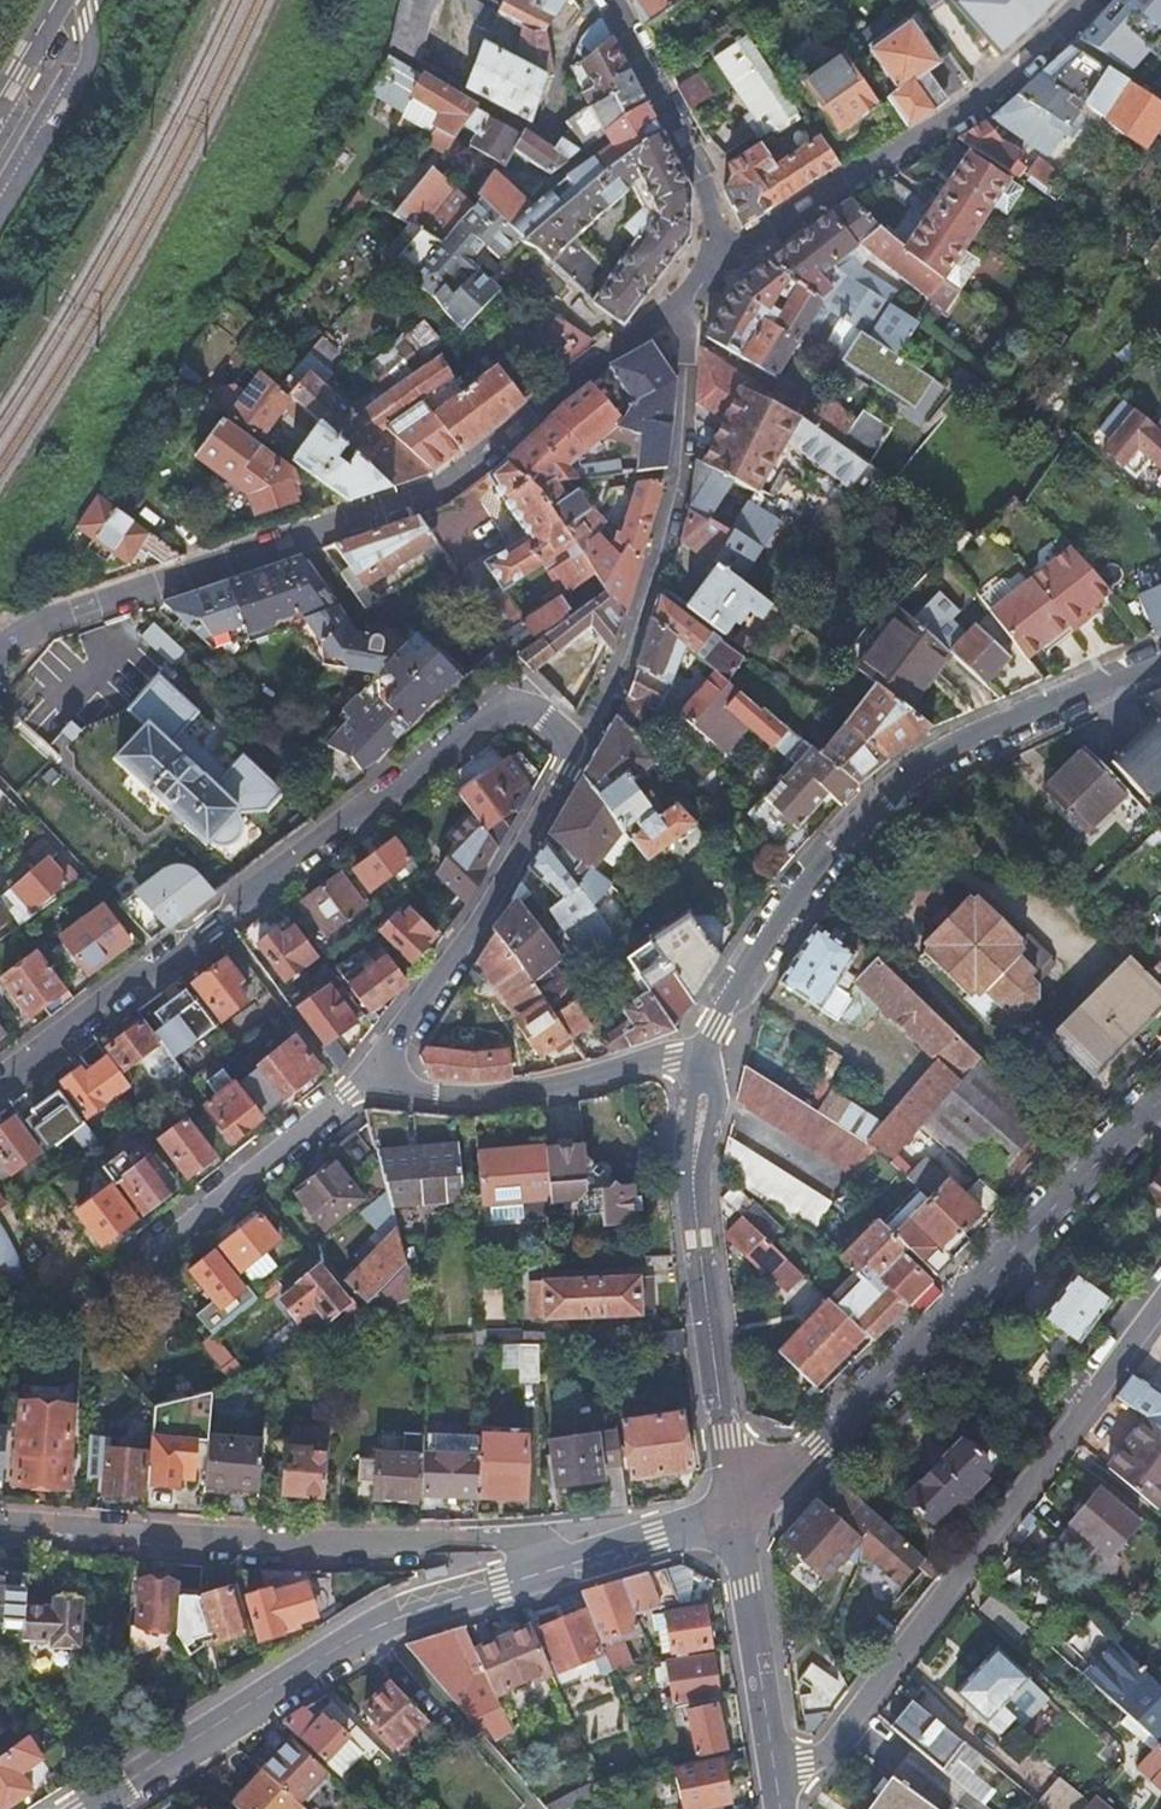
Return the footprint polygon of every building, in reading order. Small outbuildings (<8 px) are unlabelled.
[(346,34),(384,39),(390,0),(351,0),(346,34)] [(389,42),(418,59),(434,0),(398,0),(389,42)] [(497,12),(532,30),(546,29),(552,21),(566,0),(503,0),(497,12)] [(552,21),(566,30),(584,3),(579,0),(566,0),(552,21)] [(647,33),(684,8),(679,0),(631,0),(647,33)] [(731,7),(744,26),(749,33),(767,59),(798,38),(779,10),(759,25),(742,0),(740,0),(731,7)] [(1065,0),(977,0),(1018,46),(1058,8),(1065,0)] [(1079,38),(1132,71),(1160,41),(1160,0),(1115,0),(1079,38)] [(485,41),(467,86),(505,107),(532,118),(550,75),(555,73),(546,29),(532,30),(497,12),(486,6),(481,4),(474,17),(521,42),(516,56),(485,41)] [(920,16),(909,24),(921,40),(932,32),(920,16)] [(586,30),(578,50),(571,66),(590,100),(570,123),(580,132),(587,143),(605,130),(647,100),(602,17),(586,30)] [(889,97),(908,124),(934,109),(914,81),(938,64),(921,40),(909,24),(895,34),(885,19),(859,38),(897,92),(889,97)] [(808,119),(767,59),(749,33),(713,58),(751,114),(746,118),(759,136),(781,122),(800,150),(774,167),(771,162),(782,155),(771,138),(728,168),(731,178),(725,196),(741,230),(817,179),(841,165),(825,143),(808,119)] [(992,117),(1042,155),(1051,153),(1080,111),(1100,124),(1102,119),(1113,125),(1112,125),(1119,130),(1119,131),(1146,148),(1160,125),(1160,106),(1145,97),(1067,49),(992,117)] [(820,111),(836,135),(878,106),(844,55),(801,85),(820,111)] [(441,111),(435,125),(454,136),(464,122),(475,108),(477,105),(426,76),(415,97),(441,111)] [(703,78),(677,91),(689,114),(714,101),(703,78)] [(475,193),(479,197),(525,235),(608,171),(665,135),(647,100),(605,130),(612,142),(573,171),(566,175),(544,195),(520,177),(513,186),(493,171),(475,193)] [(520,133),(475,108),(464,122),(477,133),(470,144),(505,164),(514,147),(553,168),(571,153),(581,147),(561,135),(555,145),(523,127),(520,133)] [(808,119),(825,143),(836,135),(820,111),(808,119)] [(988,120),(957,138),(1017,178),(1028,162),(1021,156),(1022,154),(1009,146),(1008,146),(988,120)] [(608,171),(525,235),(530,240),(538,246),(543,250),(541,252),(586,290),(604,266),(573,238),(631,184),(643,206),(627,224),(637,234),(594,300),(623,321),(628,315),(689,233),(691,184),(665,135),(608,171)] [(965,156),(905,252),(945,277),(1005,181),(965,156)] [(1037,159),(1028,174),(1050,189),(1060,175),(1037,159)] [(430,169),(395,214),(411,224),(445,243),(475,203),(430,169)] [(859,195),(849,202),(895,243),(903,234),(859,195)] [(445,243),(411,224),(400,236),(397,235),(381,255),(388,260),(433,297),(462,327),(502,288),(476,266),(468,259),(483,242),(491,248),(510,263),(530,240),(525,235),(479,197),(475,203),(445,243)] [(827,214),(767,266),(818,299),(820,304),(861,332),(896,357),(916,328),(892,311),(896,306),(888,302),(892,295),(868,279),(858,267),(853,263),(827,285),(822,279),(864,241),(874,252),(870,256),(929,298),(932,294),(949,306),(960,290),(944,279),(945,277),(905,252),(895,243),(849,202),(827,214)] [(853,263),(858,267),(870,256),(874,252),(864,241),(822,279),(827,285),(853,263)] [(476,266),(491,248),(483,242),(468,259),(476,266)] [(732,296),(707,337),(762,372),(773,378),(820,304),(818,299),(767,266),(732,296)] [(271,329),(254,316),(233,344),(250,357),(271,329)] [(896,357),(861,332),(846,353),(867,367),(858,381),(883,398),(895,380),(886,374),(896,357)] [(707,337),(701,348),(747,380),(753,384),(760,375),(762,372),(707,337)] [(562,405),(505,460),(536,491),(552,478),(554,485),(560,484),(612,475),(617,474),(615,463),(582,466),(579,460),(605,437),(639,450),(637,471),(666,466),(667,458),(673,424),(669,424),(675,380),(650,346),(607,368),(609,370),(591,385),(589,383),(562,405)] [(699,351),(697,403),(725,420),(744,386),(747,380),(701,348),(699,351)] [(358,452),(393,483),(435,468),(395,435),(382,451),(356,429),(362,421),(382,438),(389,429),(389,425),(425,399),(455,377),(441,360),(431,366),(357,413),(323,382),(332,372),(308,350),(279,382),(348,443),(358,452)] [(463,371),(455,377),(425,399),(463,447),(527,398),(500,366),(465,391),(461,385),(469,380),(463,371)] [(294,458),(351,497),(393,483),(358,452),(350,462),(340,454),(348,443),(279,382),(263,369),(252,383),(231,414),(261,435),(283,405),(287,407),(288,413),(311,432),(294,458)] [(760,375),(753,384),(798,416),(810,424),(840,445),(857,418),(826,398),(823,402),(783,377),(777,386),(760,375)] [(218,377),(205,396),(231,414),(252,383),(244,377),(236,389),(218,377)] [(725,420),(702,462),(735,481),(755,492),(788,434),(798,417),(744,386),(725,420)] [(231,414),(205,396),(199,404),(257,446),(263,437),(261,435),(231,414)] [(395,435),(435,468),(463,447),(425,399),(389,425),(389,429),(395,435)] [(1136,409),(1106,444),(1114,451),(1111,455),(1134,476),(1150,458),(1160,468),(1160,438),(1148,427),(1151,422),(1136,409)] [(872,410),(854,434),(880,453),(898,430),(872,410)] [(798,417),(788,434),(800,442),(810,424),(798,416),(798,417)] [(840,445),(810,424),(800,442),(841,468),(851,452),(840,445)] [(272,456),(257,446),(218,504),(235,521),(296,498),(290,483),(297,480),(292,467),(274,453),(272,456)] [(779,519),(749,500),(737,520),(718,507),(735,481),(702,462),(695,459),(693,484),(691,500),(689,509),(706,521),(709,517),(731,532),(715,561),(719,564),(740,579),(779,519)] [(505,460),(487,475),(527,534),(487,562),(505,588),(550,558),(574,542),(536,491),(505,460)] [(552,478),(536,491),(574,542),(579,549),(597,536),(603,524),(599,519),(584,505),(578,489),(565,492),(560,484),(554,485),(552,478)] [(597,536),(579,549),(586,559),(595,572),(608,589),(625,613),(653,517),(661,488),(663,481),(636,485),(620,540),(626,547),(620,553),(597,536)] [(186,554),(100,495),(80,527),(92,535),(116,552),(130,562),(136,554),(142,545),(151,551),(166,561),(186,554)] [(686,522),(680,541),(713,565),(715,561),(731,532),(709,517),(706,521),(689,509),(686,522)] [(358,537),(339,543),(371,587),(422,551),(432,565),(444,556),(416,517),(358,537)] [(116,552),(92,535),(82,550),(106,567),(116,552)] [(550,558),(562,575),(586,559),(579,549),(574,542),(550,558)] [(144,560),(151,551),(142,545),(136,554),(144,560)] [(1072,545),(1030,578),(1068,631),(1085,618),(1081,613),(1090,605),(1112,589),(1072,545)] [(229,579),(165,601),(221,649),(252,639),(251,635),(296,621),(324,659),(339,662),(343,644),(361,633),(305,554),(229,579)] [(512,591),(483,611),(502,637),(514,629),(523,622),(562,595),(595,572),(586,559),(562,575),(564,578),(522,607),(512,591)] [(719,564),(687,605),(724,635),(748,604),(761,614),(771,602),(719,564)] [(348,567),(341,572),(366,608),(379,600),(371,587),(366,591),(348,567)] [(988,610),(1024,656),(1038,646),(1048,638),(1052,643),(1068,631),(1030,578),(988,610)] [(1157,627),(1160,626),(1160,584),(1142,592),(1157,627)] [(514,629),(502,637),(506,643),(536,672),(594,621),(609,641),(607,643),(614,650),(625,613),(608,589),(575,613),(562,595),(523,622),(527,627),(518,634),(514,629)] [(661,596),(653,619),(694,652),(709,634),(661,596)] [(861,623),(836,652),(876,682),(904,703),(948,651),(895,605),(891,603),(869,629),(861,623)] [(1081,613),(1085,618),(1094,611),(1090,605),(1081,613)] [(749,640),(741,649),(747,653),(755,653),(785,613),(775,606),(749,640)] [(626,692),(629,694),(658,707),(672,684),(666,680),(675,665),(687,674),(700,658),(694,652),(653,619),(651,618),(626,692)] [(523,622),(514,629),(518,634),(527,627),(523,622)] [(971,622),(948,651),(984,683),(1008,653),(971,622)] [(730,640),(741,649),(749,640),(738,631),(730,640)] [(343,644),(339,662),(362,667),(382,672),(417,646),(361,633),(343,644)] [(694,652),(700,658),(704,661),(719,643),(709,634),(694,652)] [(310,753),(349,790),(375,770),(435,702),(440,706),(465,682),(431,636),(417,646),(382,672),(343,701),(338,704),(345,713),(310,753)] [(1042,651),(1052,643),(1048,638),(1038,646),(1042,651)] [(704,661),(716,670),(726,680),(741,660),(719,643),(704,661)] [(284,790),(280,786),(159,672),(156,675),(129,652),(102,680),(57,692),(67,726),(101,716),(49,773),(79,801),(118,758),(208,839),(214,837),(218,841),(216,852),(194,871),(187,865),(182,862),(177,860),(172,860),(166,861),(114,900),(150,939),(255,860),(250,854),(261,846),(256,808),(268,806),(284,790)] [(334,689),(343,701),(382,672),(362,667),(334,689)] [(726,680),(716,670),(680,713),(701,728),(727,749),(749,723),(770,742),(774,745),(787,730),(789,727),(763,704),(761,707),(726,680)] [(933,724),(904,703),(876,682),(819,753),(857,782),(866,773),(875,765),(891,753),(933,724)] [(1146,695),(1143,696),(1157,711),(1160,715),(1160,688),(1146,695)] [(1157,711),(1105,763),(1139,797),(1160,775),(1160,715),(1157,711)] [(618,717),(584,776),(622,825),(625,829),(634,822),(640,831),(631,837),(649,860),(695,823),(678,802),(660,816),(633,781),(646,769),(650,774),(654,771),(663,781),(670,774),(661,765),(663,763),(618,717)] [(517,747),(458,794),(471,810),(499,846),(539,776),(517,747)] [(819,753),(809,747),(760,802),(788,830),(798,820),(800,821),(826,791),(839,802),(857,782),(819,753)] [(1123,793),(1080,749),(1040,790),(1084,833),(1111,805),(1123,793)] [(565,897),(551,910),(587,961),(616,942),(593,905),(610,886),(592,867),(622,825),(584,776),(549,834),(554,838),(548,847),(545,842),(531,865),(565,897)] [(1123,793),(1111,805),(1138,832),(1149,819),(1123,793)] [(15,823),(23,814),(8,797),(0,805),(0,810),(15,823)] [(788,830),(760,802),(752,812),(781,838),(788,830)] [(436,870),(467,902),(499,846),(471,810),(446,832),(453,840),(436,870)] [(1144,844),(1155,855),(1160,849),(1160,831),(1159,830),(1144,844)] [(410,857),(395,837),(354,868),(369,888),(385,877),(396,891),(405,882),(418,868),(410,857)] [(48,862),(3,902),(18,923),(65,881),(48,862)] [(317,916),(305,924),(324,950),(346,935),(337,922),(362,904),(338,870),(302,896),(317,916)] [(500,923),(495,931),(540,993),(556,982),(546,969),(561,957),(530,915),(541,907),(521,881),(513,895),(517,899),(500,923)] [(924,947),(916,955),(921,959),(924,956),(964,995),(960,999),(965,1003),(973,995),(978,1000),(983,996),(1002,1014),(993,1024),(1007,1039),(1037,1006),(1037,991),(1028,982),(1035,975),(1038,977),(1052,961),(1022,933),(1017,939),(973,896),(968,901),(963,896),(919,941),(924,947)] [(398,906),(379,919),(404,954),(433,933),(412,904),(402,911),(398,906)] [(98,905),(59,934),(84,970),(124,940),(98,905)] [(283,923),(279,926),(266,908),(239,930),(258,956),(264,951),(283,976),(314,956),(293,927),(288,929),(283,923)] [(1007,1202),(1066,1141),(824,910),(801,941),(776,982),(827,1030),(832,1026),(841,1034),(851,1035),(872,1013),(929,1065),(872,1129),(819,1094),(807,1113),(865,1153),(880,1163),(909,1133),(933,1150),(1007,1202)] [(720,957),(686,912),(623,961),(633,973),(647,992),(670,977),(689,1004),(692,1001),(720,957)] [(540,993),(495,931),(488,941),(477,959),(543,1051),(569,1033),(540,993)] [(1153,940),(1160,948),(1160,932),(1153,940)] [(1145,948),(1133,960),(1160,989),(1160,965),(1145,948)] [(41,1003),(49,1014),(73,996),(64,985),(59,989),(32,955),(2,977),(29,1013),(41,1003)] [(224,1013),(247,997),(256,990),(229,955),(197,979),(224,1013)] [(1133,960),(1055,1038),(1092,1076),(1160,1006),(1160,989),(1133,960)] [(367,975),(350,988),(367,1009),(402,981),(386,961),(375,969),(369,961),(364,961),(362,964),(361,966),(362,969),(367,975)] [(633,973),(623,961),(599,979),(628,1020),(599,1042),(606,1050),(674,1026),(671,1022),(689,1004),(670,977),(647,992),(633,973)] [(556,982),(540,993),(569,1033),(573,1039),(586,1057),(606,1050),(599,1042),(571,1003),(578,998),(563,977),(556,982)] [(215,1022),(188,986),(159,1008),(168,1020),(157,1029),(162,1035),(175,1052),(186,1044),(215,1022)] [(366,1016),(347,992),(336,999),(327,986),(301,1004),(326,1039),(319,1043),(337,1068),(348,1055),(335,1037),(366,1016)] [(175,1052),(162,1035),(160,1037),(144,1018),(114,1042),(129,1062),(142,1053),(163,1080),(184,1064),(175,1052)] [(265,1069),(250,1080),(269,1104),(319,1066),(292,1031),(257,1058),(265,1069)] [(434,1033),(423,1051),(475,1053),(476,1036),(434,1033)] [(775,1059),(786,1069),(810,1092),(829,1071),(793,1037),(775,1059)] [(586,1057),(573,1039),(559,1049),(566,1064),(586,1057)] [(475,1082),(513,1077),(507,1051),(475,1053),(423,1051),(419,1057),(430,1078),(475,1082)] [(134,1081),(114,1054),(90,1070),(85,1063),(67,1076),(93,1111),(134,1081)] [(737,1088),(734,1102),(843,1183),(865,1153),(807,1113),(743,1067),(737,1088)] [(219,1070),(202,1083),(214,1098),(202,1107),(229,1141),(257,1119),(219,1070)] [(11,1104),(28,1127),(30,1128),(43,1119),(58,1139),(83,1120),(57,1086),(45,1095),(48,1100),(40,1105),(37,1101),(29,1090),(11,1104)] [(540,1145),(546,1196),(573,1193),(576,1213),(602,1210),(605,1229),(637,1226),(633,1186),(619,1188),(613,1182),(608,1189),(582,1192),(580,1169),(586,1163),(580,1159),(578,1142),(613,1137),(608,1093),(572,1102),(577,1141),(540,1145)] [(48,1100),(45,1095),(37,1101),(40,1105),(48,1100)] [(464,1214),(462,1190),(461,1163),(459,1141),(410,1145),(409,1112),(364,1109),(367,1122),(376,1152),(386,1189),(388,1196),(394,1220),(464,1214)] [(540,1145),(536,1109),(476,1115),(478,1152),(480,1200),(489,1199),(490,1217),(522,1216),(522,1218),(527,1218),(531,1221),(541,1221),(545,1217),(548,1217),(546,1196),(540,1145)] [(45,1148),(30,1128),(28,1127),(23,1130),(13,1117),(5,1124),(0,1117),(0,1182),(45,1148)] [(181,1121),(158,1140),(186,1176),(209,1157),(181,1121)] [(367,1122),(336,1146),(355,1169),(376,1152),(367,1122)] [(909,1133),(880,1163),(877,1167),(923,1204),(957,1232),(974,1211),(920,1167),(933,1150),(909,1133)] [(719,1172),(720,1174),(806,1235),(822,1213),(821,1212),(822,1211),(725,1141),(720,1163),(719,1172)] [(121,1152),(99,1170),(111,1185),(118,1180),(143,1209),(172,1187),(148,1156),(133,1167),(121,1152)] [(312,1181),(298,1193),(324,1226),(361,1197),(330,1160),(308,1177),(312,1181)] [(608,1189),(613,1182),(586,1163),(580,1169),(582,1192),(608,1189)] [(1160,1194),(1160,1175),(1152,1187),(1160,1194)] [(107,1187),(74,1211),(99,1243),(131,1218),(107,1187)] [(344,1282),(365,1303),(375,1292),(405,1259),(394,1220),(388,1196),(386,1189),(362,1207),(387,1238),(344,1282)] [(757,1209),(745,1220),(780,1253),(797,1269),(834,1304),(861,1329),(872,1339),(882,1329),(926,1284),(901,1261),(908,1255),(889,1239),(835,1193),(822,1211),(821,1212),(822,1213),(860,1245),(845,1262),(860,1275),(841,1294),(776,1233),(779,1230),(757,1209)] [(745,1220),(720,1197),(722,1218),(729,1224),(727,1228),(731,1232),(725,1238),(760,1272),(780,1253),(745,1220)] [(957,1232),(923,1204),(889,1239),(908,1255),(933,1277),(946,1264),(937,1256),(957,1232)] [(228,1230),(232,1236),(260,1214),(255,1208),(228,1230)] [(260,1214),(232,1236),(223,1243),(243,1267),(279,1237),(260,1214)] [(210,1253),(186,1271),(217,1308),(240,1289),(210,1253)] [(780,1253),(760,1272),(777,1288),(797,1269),(780,1253)] [(410,1276),(405,1259),(375,1292),(385,1301),(410,1276)] [(301,1293),(287,1305),(299,1319),(313,1307),(327,1324),(348,1308),(320,1273),(298,1289),(301,1293)] [(253,1293),(258,1300),(262,1303),(282,1287),(273,1276),(253,1293)] [(1049,1319),(1045,1325),(1048,1329),(1058,1337),(1063,1335),(1067,1331),(1078,1340),(1108,1300),(1076,1276),(1046,1316),(1049,1319)] [(653,1277),(531,1281),(532,1317),(654,1314),(653,1277)] [(815,1375),(861,1329),(834,1304),(789,1352),(815,1375)] [(687,1352),(685,1330),(647,1332),(649,1354),(687,1352)] [(210,1338),(197,1347),(217,1372),(236,1358),(215,1334),(210,1338)] [(522,1340),(517,1340),(520,1372),(537,1372),(537,1340),(522,1340)] [(1115,1397),(1146,1419),(1160,1428),(1160,1393),(1148,1384),(1133,1374),(1115,1397)] [(206,1392),(150,1419),(149,1438),(152,1438),(150,1463),(155,1463),(154,1486),(176,1488),(177,1478),(191,1479),(193,1441),(203,1441),(204,1434),(206,1392)] [(210,1398),(209,1422),(250,1425),(252,1401),(210,1398)] [(19,1404),(13,1484),(63,1488),(69,1408),(19,1404)] [(682,1413),(624,1421),(630,1475),(689,1467),(682,1413)] [(1110,1469),(1111,1470),(1153,1503),(1160,1509),(1160,1507),(1160,1428),(1146,1419),(1110,1469)] [(288,1448),(285,1448),(282,1493),(324,1495),(326,1450),(328,1429),(289,1427),(288,1448)] [(628,1507),(616,1428),(550,1434),(555,1483),(602,1478),(606,1509),(628,1507)] [(496,1429),(481,1429),(481,1432),(478,1494),(525,1496),(526,1450),(495,1449),(496,1429)] [(425,1491),(478,1494),(481,1432),(428,1430),(425,1491)] [(418,1499),(422,1434),(379,1431),(378,1453),(373,1453),(372,1458),(371,1478),(370,1496),(418,1499)] [(110,1435),(88,1433),(85,1471),(85,1475),(103,1476),(102,1490),(139,1493),(142,1449),(109,1448),(110,1435)] [(204,1434),(203,1441),(201,1485),(253,1488),(256,1438),(204,1434)] [(143,1437),(110,1435),(109,1448),(142,1449),(143,1437)] [(927,1466),(934,1472),(907,1505),(947,1538),(977,1503),(969,1496),(985,1476),(980,1472),(987,1463),(961,1441),(946,1457),(939,1451),(927,1466)] [(356,1476),(371,1478),(372,1458),(357,1457),(356,1476)] [(823,1578),(846,1553),(856,1561),(870,1565),(898,1590),(924,1559),(836,1481),(780,1540),(823,1578)] [(1071,1524),(1058,1538),(1105,1584),(1114,1574),(1118,1557),(1112,1552),(1137,1522),(1098,1489),(1069,1523),(1071,1524)] [(180,1563),(154,1561),(153,1581),(140,1581),(137,1626),(170,1627),(174,1582),(178,1583),(180,1563)] [(624,1580),(636,1613),(641,1626),(642,1629),(653,1625),(648,1611),(687,1601),(701,1574),(683,1564),(624,1580)] [(942,1575),(933,1567),(928,1574),(937,1581),(942,1575)] [(19,1630),(20,1602),(22,1571),(0,1569),(0,1629),(19,1630)] [(282,1571),(260,1569),(262,1592),(246,1597),(258,1637),(282,1630),(280,1623),(291,1621),(307,1616),(312,1608),(306,1591),(304,1571),(282,1571)] [(624,1580),(583,1592),(589,1608),(601,1641),(641,1626),(636,1613),(624,1580)] [(232,1584),(177,1600),(190,1643),(209,1638),(211,1644),(219,1641),(222,1649),(249,1641),(232,1584)] [(583,1592),(559,1599),(566,1617),(542,1626),(560,1670),(593,1656),(600,1653),(584,1610),(589,1608),(583,1592)] [(20,1602),(19,1630),(47,1632),(46,1640),(71,1642),(73,1596),(49,1594),(49,1604),(41,1604),(20,1602)] [(49,1604),(49,1594),(41,1594),(41,1604),(49,1604)] [(1026,1627),(991,1594),(979,1609),(1014,1640),(1026,1627)] [(672,1655),(711,1648),(704,1609),(658,1617),(661,1632),(667,1631),(672,1655)] [(1128,1708),(1121,1715),(1150,1741),(1160,1731),(1160,1693),(1156,1686),(1093,1622),(1071,1643),(1065,1638),(1075,1628),(1060,1613),(1055,1619),(1063,1628),(1046,1646),(1109,1704),(1116,1696),(1128,1708)] [(280,1623),(282,1630),(293,1627),(291,1621),(280,1623)] [(137,1626),(128,1625),(127,1646),(136,1660),(175,1635),(176,1628),(170,1627),(137,1626)] [(472,1650),(492,1695),(550,1671),(531,1625),(472,1650)] [(462,1627),(403,1645),(465,1717),(492,1695),(472,1650),(462,1627)] [(605,1652),(611,1666),(613,1672),(630,1668),(622,1645),(605,1652)] [(992,1648),(952,1692),(998,1734),(1012,1720),(998,1706),(1023,1677),(992,1648)] [(600,1653),(593,1656),(599,1671),(611,1666),(605,1652),(605,1651),(600,1653)] [(662,1668),(655,1669),(658,1683),(667,1681),(673,1704),(719,1695),(711,1654),(661,1663),(662,1668)] [(830,1697),(841,1677),(813,1660),(802,1680),(830,1697)] [(389,1683),(362,1708),(395,1744),(422,1719),(411,1706),(422,1696),(404,1676),(391,1686),(389,1683)] [(914,1698),(890,1724),(896,1730),(942,1769),(965,1743),(914,1698)] [(577,1711),(586,1737),(621,1725),(613,1700),(577,1711)] [(301,1710),(281,1722),(323,1763),(338,1777),(361,1755),(367,1761),(377,1750),(332,1704),(312,1722),(301,1710)] [(696,1757),(724,1751),(713,1707),(686,1714),(696,1757)] [(477,1730),(482,1736),(493,1749),(512,1739),(500,1712),(477,1730)] [(286,1737),(257,1769),(293,1802),(321,1771),(286,1737)] [(0,1758),(0,1808),(5,1808),(26,1793),(13,1775),(37,1758),(23,1741),(18,1745),(0,1758)] [(1157,1747),(1139,1770),(1160,1791),(1160,1750),(1157,1747)] [(750,1779),(747,1759),(723,1762),(722,1759),(678,1767),(684,1808),(688,1808),(729,1803),(726,1782),(750,1779)] [(226,1802),(233,1808),(292,1808),(296,1804),(293,1802),(257,1769),(226,1802)] [(903,1790),(907,1783),(901,1779),(897,1785),(882,1775),(871,1791),(878,1796),(868,1808),(930,1808),(903,1790)] [(545,1808),(577,1808),(604,1795),(598,1782),(545,1808)] [(1041,1808),(1043,1808),(1087,1808),(1090,1806),(1061,1783),(1041,1808)]
